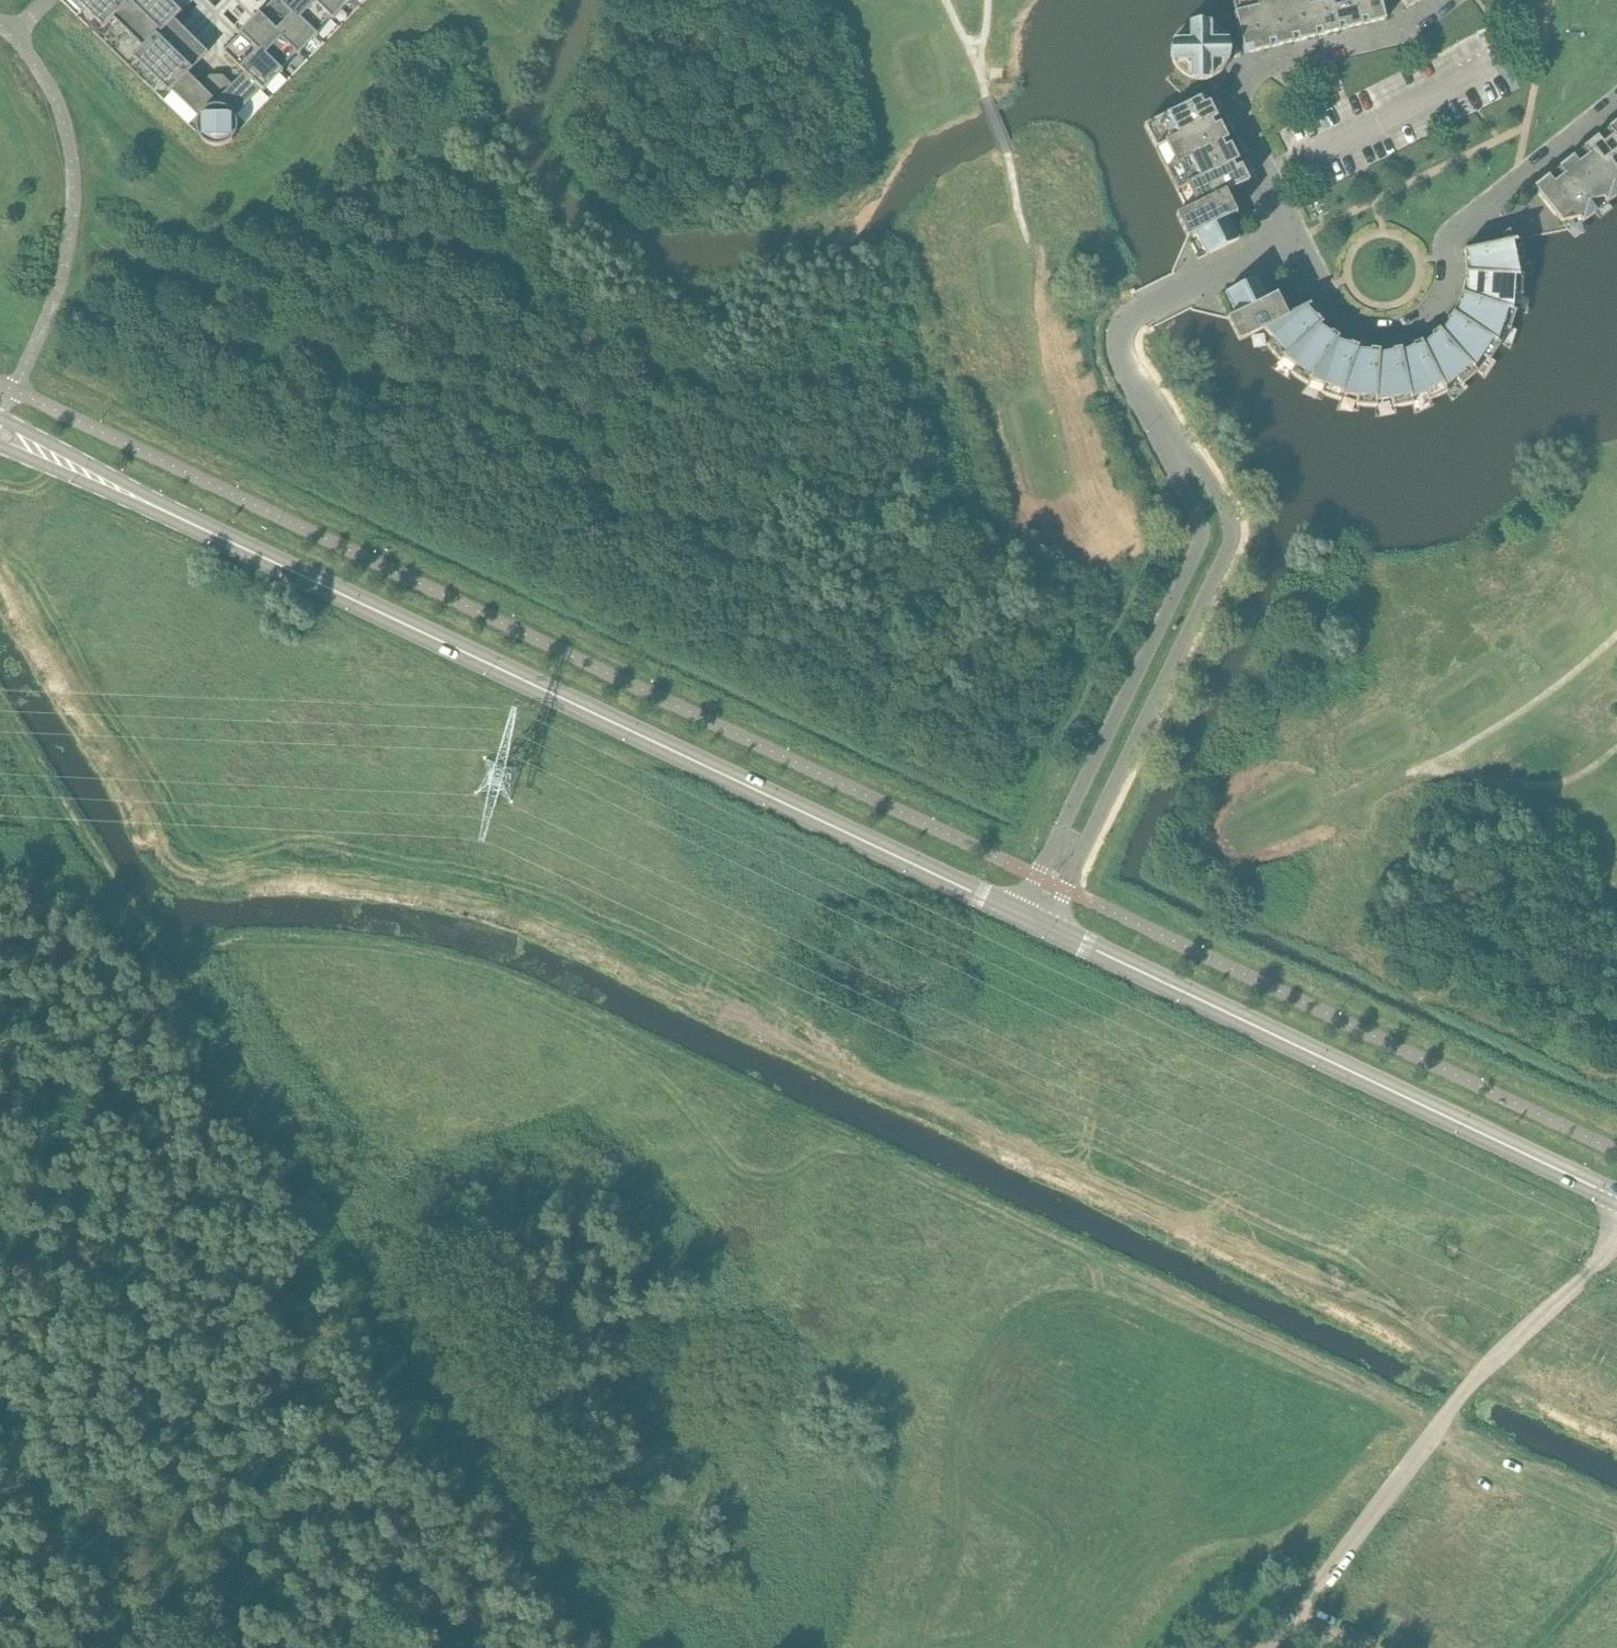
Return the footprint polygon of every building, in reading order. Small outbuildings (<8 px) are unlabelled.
[(79,19),(97,0),(60,0),(62,2),(78,17),(77,18),(79,19)] [(79,19),(80,19),(95,34),(94,34),(95,35),(129,0),(97,0),(79,19)] [(95,35),(96,36),(97,36),(111,49),(110,50),(111,51),(158,3),(161,0),(129,0),(95,35)] [(158,3),(111,51),(112,52),(113,51),(127,65),(126,65),(128,66),(174,19),(175,20),(182,12),(169,0),(161,0),(158,3)] [(325,44),(279,0),(275,0),(260,16),(307,62),(308,61),(323,45),(324,45),(325,44)] [(325,44),(326,43),(325,43),(341,27),(342,27),(314,0),(279,0),(325,44)] [(359,9),(350,0),(314,0),(342,27),(343,25),(358,9),(358,10),(359,9)] [(359,9),(360,8),(360,7),(367,0),(350,0),(359,9)] [(1236,13),(1234,14),(1240,39),(1242,38),(1245,54),(1270,48),(1258,0),(1232,0),(1236,13)] [(1293,42),(1282,0),(1258,0),(1270,48),(1293,42)] [(1293,42),(1316,37),(1307,0),(1282,0),(1293,42)] [(1339,31),(1331,0),(1307,0),(1316,37),(1339,31)] [(1339,31),(1361,26),(1355,0),(1331,0),(1339,31)] [(1389,0),(1355,0),(1361,26),(1386,20),(1382,3),(1389,0)] [(1421,0),(1401,0),(1408,10),(1421,0)] [(260,16),(242,34),(290,80),(291,79),(291,78),(306,63),(307,62),(260,16)] [(190,35),(175,20),(174,19),(128,66),(128,67),(129,67),(144,81),(143,82),(144,83),(190,35)] [(1183,27),(1179,30),(1222,72),(1225,68),(1227,65),(1228,62),(1229,60),(1230,56),(1230,52),(1230,47),(1229,43),(1228,39),(1226,36),(1224,33),(1221,30),(1220,29),(1217,26),(1212,24),(1207,22),(1202,21),(1197,22),(1192,23),(1187,24),(1183,27)] [(1205,80),(1210,79),(1212,78),(1215,77),(1218,75),(1222,72),(1179,30),(1176,34),(1173,39),(1172,44),(1171,49),(1171,54),(1172,59),(1174,64),(1176,68),(1177,69),(1180,72),(1183,75),(1187,78),(1192,79),(1196,80),(1201,81),(1205,80)] [(242,34),(225,52),(273,98),(274,97),(273,96),(289,81),(290,80),(242,34)] [(160,98),(161,99),(207,52),(190,35),(144,83),(145,84),(146,83),(161,98),(160,98)] [(216,60),(207,52),(161,99),(162,100),(163,100),(195,132),(196,131),(197,131),(198,134),(200,137),(202,140),(204,142),(207,144),(210,145),(213,146),(217,147),(216,60)] [(219,147),(222,146),(225,145),(228,143),(231,141),(233,139),(235,136),(236,133),(237,130),(239,131),(271,98),(272,99),(273,98),(225,52),(216,60),(217,147),(219,147)] [(1144,125),(1155,147),(1217,116),(1206,94),(1192,101),(1191,100),(1168,112),(1168,113),(1144,125)] [(1165,168),(1227,137),(1217,116),(1155,147),(1165,168)] [(1609,128),(1584,147),(1616,188),(1616,137),(1609,128)] [(1165,168),(1175,189),(1238,158),(1227,137),(1165,168)] [(1616,196),(1616,188),(1584,147),(1560,167),(1596,213),(1595,213),(1600,219),(1613,209),(1608,203),(1616,196)] [(1226,191),(1227,192),(1249,181),(1238,158),(1175,189),(1186,210),(1186,211),(1226,191)] [(1583,223),(1595,213),(1596,213),(1560,167),(1534,187),(1540,194),(1539,195),(1555,216),(1556,215),(1575,239),(1588,228),(1583,223)] [(1176,215),(1187,237),(1229,216),(1229,217),(1237,214),(1227,192),(1226,191),(1186,211),(1186,210),(1176,215)] [(1187,237),(1199,259),(1240,239),(1229,217),(1229,216),(1187,237)] [(1465,272),(1524,274),(1524,275),(1535,276),(1530,254),(1525,256),(1521,240),(1521,238),(1512,240),(1510,230),(1509,229),(1490,244),(1464,250),(1465,261),(1465,272)] [(1523,292),(1524,275),(1524,274),(1465,272),(1464,283),(1461,293),(1517,311),(1527,315),(1529,293),(1523,292)] [(1216,297),(1227,318),(1269,297),(1258,276),(1216,297)] [(1239,342),(1249,337),(1259,332),(1258,331),(1288,316),(1287,314),(1277,293),(1269,297),(1227,318),(1239,342)] [(1457,303),(1452,313),(1501,345),(1510,350),(1517,329),(1512,328),(1517,311),(1461,293),(1457,303)] [(1279,361),(1322,321),(1316,312),(1310,303),(1287,314),(1288,316),(1258,331),(1259,332),(1249,337),(1263,352),(1267,348),(1279,361)] [(1438,329),(1477,372),(1484,380),(1496,362),(1492,359),(1501,345),(1452,313),(1445,321),(1438,329)] [(1330,329),(1322,321),(1279,361),(1271,368),(1289,380),(1292,375),(1307,385),(1338,335),(1330,329)] [(1429,335),(1420,341),(1447,393),(1452,402),(1468,388),(1464,383),(1477,372),(1438,329),(1429,335)] [(1348,341),(1338,335),(1307,385),(1301,394),(1322,400),(1323,395),(1340,401),(1358,345),(1348,341)] [(1447,393),(1420,341),(1410,345),(1400,348),(1412,405),(1414,415),(1434,405),(1432,400),(1447,393)] [(1358,345),(1340,401),(1336,410),(1359,411),(1359,407),(1376,408),(1379,349),(1368,348),(1358,345)] [(1379,349),(1376,408),(1375,417),(1397,413),(1396,408),(1412,405),(1400,348),(1389,349),(1379,349)]
